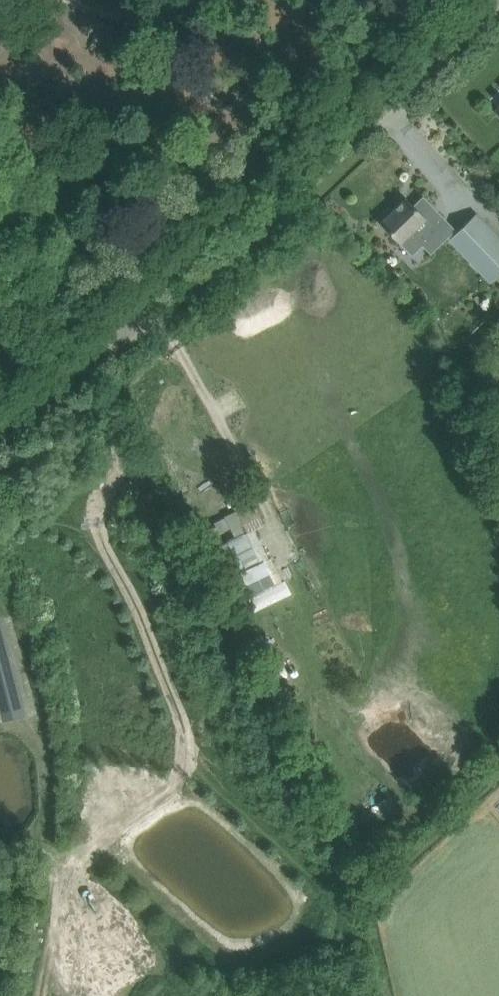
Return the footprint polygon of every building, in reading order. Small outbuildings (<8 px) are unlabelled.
[(381,222),(412,254),(446,222),(423,198),(413,207),(406,199),(394,210),(391,207),(384,214),(386,217),(381,222)] [(490,282),(498,273),(498,236),(477,213),(449,240),(490,282)] [(235,537),(226,541),(241,572),(269,559),(255,529),(263,525),(254,505),(253,506),(247,493),(230,501),(235,511),(224,516),(235,537)] [(293,583),(239,610),(248,624),(302,598),(293,583)]
